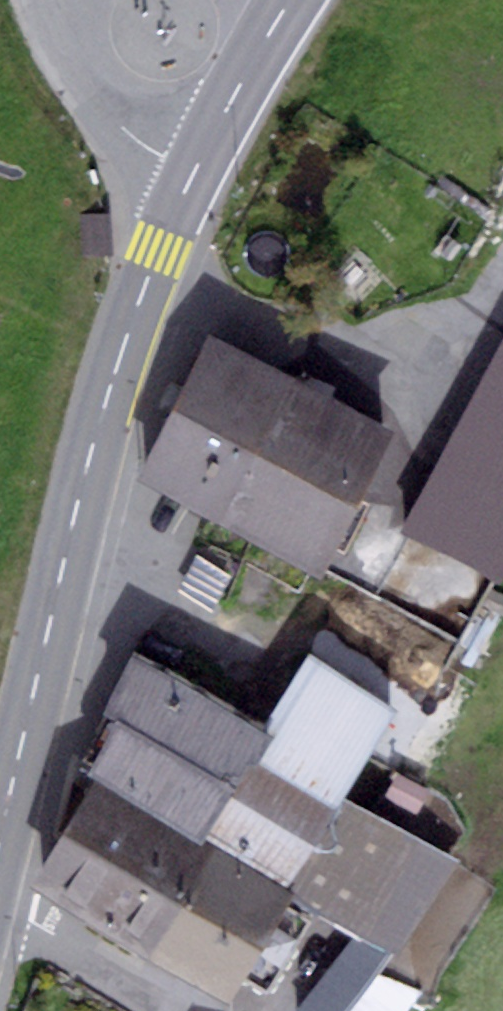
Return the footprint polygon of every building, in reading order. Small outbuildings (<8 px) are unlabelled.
[(111,213),(81,214),(82,256),(113,255),(111,213)] [(134,481),(213,522),(289,377),(210,336),(134,481)] [(399,530),(500,585),(502,578),(502,338),(399,530)] [(395,432),(289,377),(213,522),(319,577),(395,432)] [(211,850),(290,895),(346,799),(399,708),(308,656),(265,731),(200,843),(211,850)] [(84,776),(92,781),(200,843),(265,731),(137,657),(104,714),(116,721),(84,776)] [(211,850),(200,843),(92,781),(30,889),(149,958),(211,850)] [(456,862),(346,799),(290,895),(400,959),(456,862)] [(227,1003),(290,895),(211,850),(149,958),(227,1003)]
